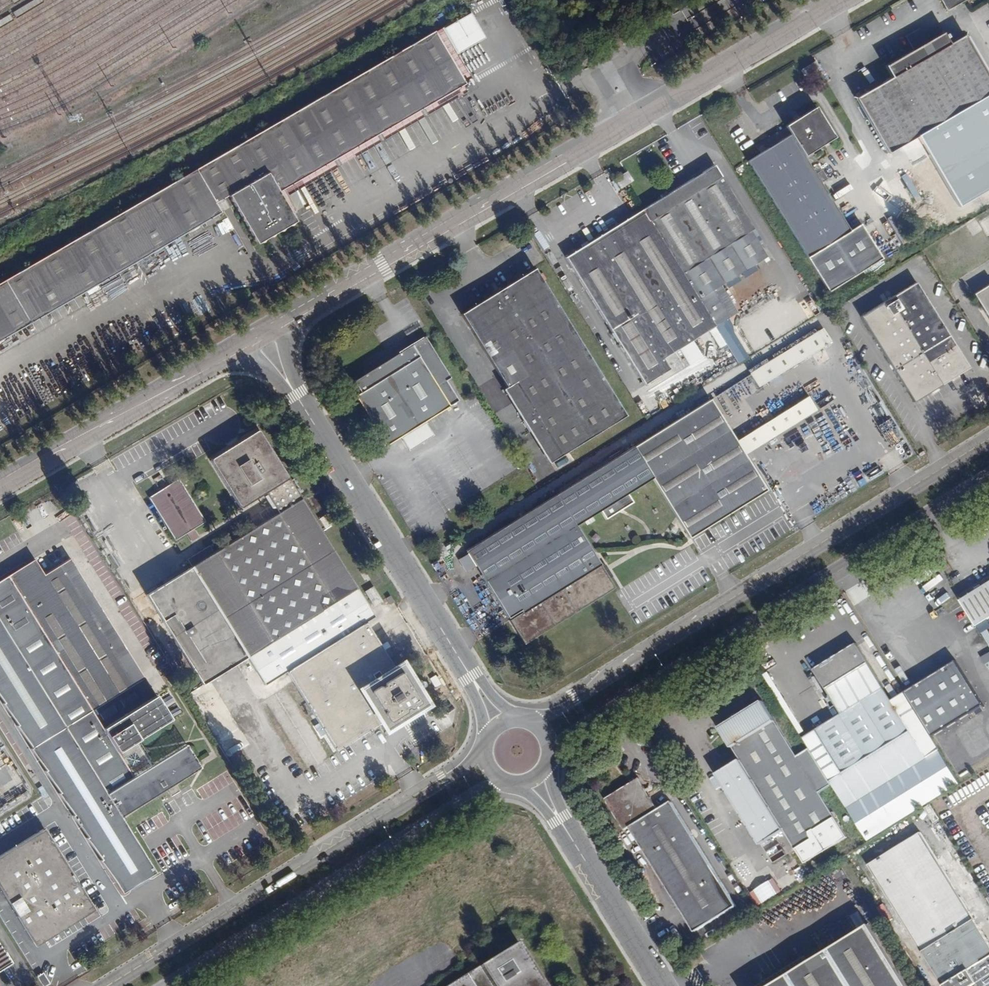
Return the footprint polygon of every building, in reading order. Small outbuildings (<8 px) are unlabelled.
[(947,9),(963,0),(942,0),(947,9)] [(469,79),(442,33),(435,37),(462,83),(469,79)] [(943,33),(928,41),(913,49),(885,66),(891,77),(855,98),(887,154),(988,94),(988,78),(964,36),(950,45),(946,38),(948,37),(946,34),(944,35),(943,33)] [(913,49),(928,41),(924,34),(909,42),(913,49)] [(433,35),(0,283),(0,340),(219,215),(214,206),(227,198),(254,246),(293,224),(277,195),(282,192),(461,88),(463,87),(462,83),(435,37),(433,35)] [(598,51),(592,55),(596,63),(609,56),(604,48),(598,51)] [(815,62),(807,66),(812,74),(819,69),(815,62)] [(812,74),(807,66),(800,70),(805,78),(812,74)] [(461,88),(282,192),(286,198),(466,95),(461,88)] [(834,137),(816,107),(784,126),(790,136),(748,161),(805,258),(848,231),(803,156),(834,137)] [(643,211),(715,328),(723,323),(730,318),(713,290),(723,285),(756,264),(763,260),(767,258),(759,245),(749,230),(753,227),(715,166),(668,195),(666,192),(661,195),(663,199),(643,211)] [(827,179),(820,168),(816,171),(822,182),(827,179)] [(624,172),(621,174),(627,184),(630,182),(624,172)] [(630,188),(627,184),(621,174),(612,179),(617,189),(621,187),(624,192),(630,188)] [(715,328),(643,211),(589,245),(587,242),(580,246),(582,248),(566,258),(645,386),(671,370),(669,366),(664,358),(715,328)] [(988,233),(988,215),(980,221),(988,234),(988,233)] [(749,230),(759,245),(763,242),(753,227),(749,230)] [(756,264),(760,270),(767,266),(763,260),(756,264)] [(442,279),(436,270),(426,276),(432,286),(442,279)] [(629,420),(536,272),(465,315),(531,420),(527,422),(534,433),(537,431),(558,464),(629,420)] [(970,368),(916,282),(860,316),(914,402),(970,368)] [(713,290),(730,318),(739,312),(723,285),(713,290)] [(974,294),(988,319),(988,285),(974,294)] [(715,328),(722,339),(737,364),(746,359),(723,323),(715,328)] [(716,342),(722,339),(715,328),(664,358),(669,366),(714,338),(716,342)] [(831,344),(823,331),(750,376),(759,389),(831,344)] [(451,378),(426,336),(395,355),(396,356),(367,374),(366,373),(353,381),(360,392),(355,395),(386,445),(400,437),(425,421),(459,400),(447,381),(451,378)] [(395,355),(366,373),(367,374),(396,356),(395,355)] [(815,412),(808,399),(766,425),(761,415),(731,434),(711,400),(467,551),(525,646),(616,590),(578,527),(604,511),(609,519),(635,503),(630,495),(655,479),(692,539),(768,492),(745,455),(815,412)] [(433,435),(425,421),(400,437),(409,450),(433,435)] [(256,667),(364,600),(258,427),(209,457),(238,505),(264,490),(266,493),(268,497),(277,511),(213,550),(210,545),(206,547),(187,559),(249,655),(256,667)] [(205,519),(178,476),(148,494),(175,538),(185,531),(193,526),(205,519)] [(183,552),(187,559),(206,547),(201,539),(268,497),(266,493),(199,534),(193,526),(185,531),(194,545),(183,552)] [(430,545),(434,552),(443,547),(439,540),(430,545)] [(458,545),(455,541),(447,547),(449,551),(458,545)] [(447,554),(443,547),(434,552),(439,559),(447,554)] [(150,683),(70,554),(58,561),(139,691),(150,683)] [(34,556),(0,577),(0,693),(124,892),(157,872),(122,816),(167,788),(176,782),(201,767),(186,743),(153,763),(137,738),(171,717),(150,683),(139,691),(58,561),(43,570),(34,556)] [(249,655),(187,559),(143,586),(203,684),(249,655)] [(908,631),(924,656),(988,615),(988,580),(908,631)] [(851,603),(869,598),(865,585),(848,590),(851,603)] [(368,597),(376,592),(372,586),(365,591),(368,597)] [(376,592),(368,597),(373,605),(381,601),(376,592)] [(395,601),(390,594),(385,598),(390,604),(395,601)] [(374,615),(364,600),(256,667),(267,685),(286,673),(338,750),(399,712),(403,717),(409,713),(405,706),(414,701),(362,623),(374,615)] [(868,663),(856,643),(814,670),(826,689),(868,663)] [(762,656),(755,660),(760,668),(766,664),(762,656)] [(752,672),(760,668),(755,660),(748,665),(752,672)] [(953,660),(903,688),(930,735),(980,706),(953,660)] [(843,772),(816,729),(799,737),(810,748),(831,783),(866,841),(961,783),(930,735),(903,688),(889,697),(910,731),(843,772)] [(889,697),(884,688),(816,729),(843,772),(910,731),(889,697)] [(772,717),(763,701),(731,721),(723,709),(703,722),(722,753),(732,747),(739,759),(716,773),(760,845),(783,830),(803,862),(846,836),(818,792),(831,783),(810,748),(797,756),(777,724),(772,717)] [(645,736),(641,729),(632,735),(636,741),(645,736)] [(659,809),(640,778),(605,799),(625,830),(634,824),(700,929),(742,902),(677,797),(659,809)] [(176,782),(167,788),(172,797),(182,791),(176,782)] [(44,829),(0,857),(0,887),(35,943),(92,907),(44,829)] [(923,833),(870,865),(945,985),(971,969),(982,985),(988,985),(988,940),(923,833)] [(893,918),(884,903),(877,907),(887,922),(893,918)] [(869,924),(769,985),(907,985),(869,924)] [(517,944),(441,985),(541,985),(517,944)] [(0,945),(0,971),(14,962),(7,950),(4,952),(0,945)] [(44,971),(36,977),(42,985),(45,985),(51,982),(44,971)]
